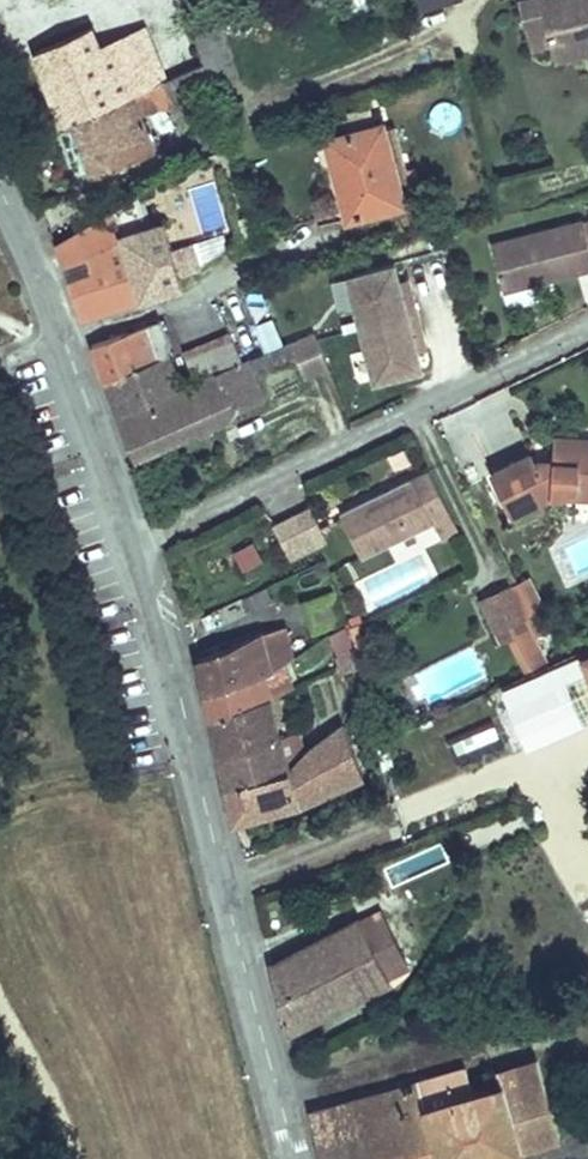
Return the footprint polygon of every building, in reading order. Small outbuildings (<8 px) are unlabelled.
[(555,23),(549,0),(528,0),(535,28),(555,23)] [(562,51),(587,44),(587,0),(549,0),(555,23),(562,51)] [(141,112),(134,93),(121,98),(103,49),(94,27),(37,52),(85,180),(156,150),(141,112)] [(121,98),(134,93),(141,112),(160,105),(178,107),(165,80),(145,30),(103,49),(121,98)] [(562,51),(564,58),(587,52),(587,44),(562,51)] [(180,112),(214,94),(206,63),(165,80),(178,107),(180,112)] [(340,193),(347,219),(403,205),(383,125),(334,137),(342,169),(322,175),(327,196),(340,193)] [(342,169),(334,137),(314,143),(322,175),(342,169)] [(115,207),(117,213),(142,298),(184,285),(180,270),(164,218),(148,223),(139,192),(115,207)] [(84,232),(92,254),(97,268),(111,308),(142,298),(117,213),(84,232)] [(179,213),(164,218),(180,270),(196,265),(179,213)] [(492,242),(504,289),(538,280),(587,267),(587,237),(583,219),(492,242)] [(84,232),(59,246),(66,265),(92,254),(84,232)] [(395,264),(348,276),(374,380),(421,368),(417,352),(413,339),(422,336),(411,291),(402,293),(399,280),(395,264)] [(84,317),(111,308),(97,268),(70,277),(84,317)] [(411,291),(407,278),(399,280),(402,293),(411,291)] [(538,280),(504,289),(506,297),(540,289),(538,280)] [(199,337),(228,326),(220,304),(190,315),(199,337)] [(160,320),(148,324),(161,356),(168,353),(171,348),(160,320)] [(106,381),(161,356),(148,324),(93,345),(106,381)] [(304,376),(328,366),(315,330),(290,341),(295,355),(304,376)] [(183,351),(196,381),(235,363),(241,361),(229,331),(183,351)] [(426,349),(422,336),(413,339),(417,352),(426,349)] [(295,355),(290,341),(252,356),(258,370),(295,355)] [(161,356),(106,381),(120,416),(138,408),(182,388),(168,353),(161,356)] [(265,400),(245,359),(241,361),(235,363),(255,404),(265,400)] [(138,408),(120,416),(136,458),(255,404),(235,363),(196,381),(186,386),(189,391),(141,413),(138,408)] [(557,495),(587,497),(587,495),(587,448),(586,447),(587,437),(560,436),(559,464),(552,463),(546,464),(540,467),(538,468),(533,457),(492,476),(511,516),(557,495)] [(441,542),(460,533),(430,470),(341,512),(362,558),(433,523),(441,542)] [(286,552),(323,534),(309,506),(273,523),(286,552)] [(253,538),(232,550),(243,569),(264,557),(253,538)] [(531,579),(513,588),(531,627),(536,637),(554,628),(531,579)] [(510,636),(531,627),(513,588),(511,585),(480,599),(500,641),(510,636)] [(272,599),(266,587),(242,598),(248,611),(272,599)] [(208,695),(274,672),(295,657),(285,625),(257,635),(230,648),(231,649),(199,659),(208,695)] [(531,627),(510,636),(527,671),(547,661),(536,637),(531,627)] [(343,654),(346,663),(357,658),(354,651),(343,654)] [(504,691),(528,746),(587,721),(587,654),(504,691)] [(359,657),(357,658),(346,663),(338,667),(340,675),(361,665),(359,657)] [(271,696),(283,691),(291,688),(286,669),(274,672),(208,695),(213,718),(271,696)] [(271,696),(281,736),(293,732),(283,691),(271,696)] [(271,696),(213,718),(223,757),(281,736),(271,696)] [(449,754),(499,745),(495,722),(445,731),(449,754)] [(342,724),(310,746),(289,767),(230,788),(238,822),(302,805),(301,801),(364,776),(342,724)] [(281,736),(223,757),(230,788),(289,767),(281,736)] [(408,967),(399,948),(391,933),(381,913),(364,922),(362,919),(271,967),(289,1032),(393,980),(391,976),(408,967)] [(396,930),(391,933),(399,948),(404,945),(396,930)] [(311,1112),(320,1150),(393,1128),(402,1158),(502,1158),(563,1141),(540,1060),(530,1063),(528,1057),(517,1060),(519,1066),(499,1072),(503,1084),(476,1092),(468,1068),(311,1112)] [(393,1128),(320,1150),(323,1158),(402,1158),(393,1128)]
